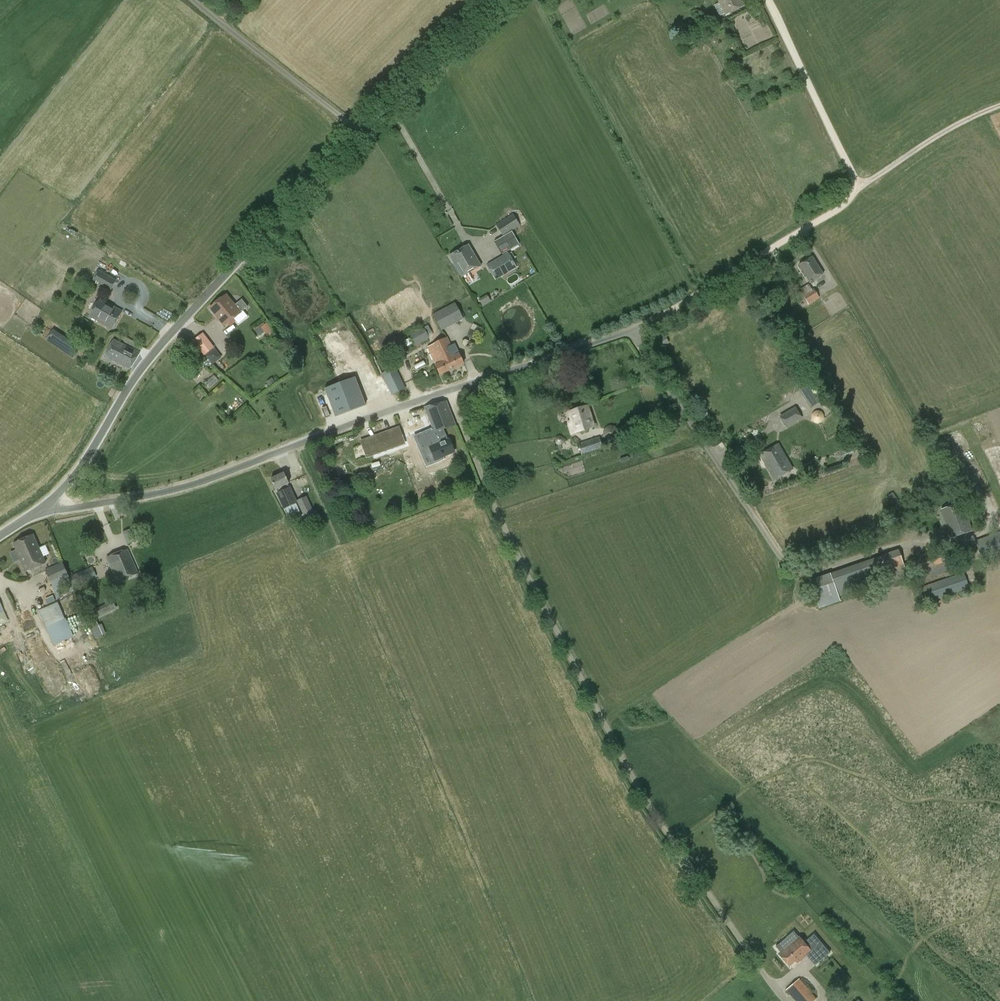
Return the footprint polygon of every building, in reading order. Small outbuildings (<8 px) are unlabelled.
[(726,16),(745,6),(742,0),(717,0),(726,16)] [(693,33),(698,31),(695,25),(690,27),(693,33)] [(502,255),(519,245),(512,232),(520,226),(512,215),(496,225),(503,237),(495,242),(502,255)] [(449,256),(462,277),(481,266),(469,245),(449,256)] [(495,280),(517,268),(508,253),(486,265),(495,280)] [(799,265),(810,283),(823,275),(812,257),(799,265)] [(117,281),(99,271),(92,282),(110,292),(117,281)] [(820,298),(814,289),(812,290),(809,285),(799,290),(809,305),(820,298)] [(242,299),(235,305),(226,295),(210,309),(224,326),(248,307),(242,299)] [(479,300),(482,306),(483,306),(491,302),(490,301),(487,295),(479,300)] [(122,312),(99,299),(89,317),(112,330),(122,312)] [(441,331),(463,319),(455,304),(433,315),(441,331)] [(265,324),(264,325),(263,323),(254,329),(255,331),(254,331),(258,337),(264,333),(266,335),(266,334),(269,338),(275,334),(267,323),(265,324)] [(416,346),(429,339),(423,328),(410,335),(416,346)] [(470,329),(467,337),(475,341),(479,334),(470,329)] [(213,348),(201,334),(193,341),(204,355),(213,348)] [(431,347),(428,348),(436,365),(435,365),(440,375),(464,364),(459,354),(454,344),(451,346),(447,338),(430,346),(431,347)] [(140,353),(114,340),(104,358),(129,370),(140,353)] [(80,347),(73,342),(70,347),(66,351),(73,357),(77,351),(80,347)] [(87,351),(81,359),(90,365),(96,356),(87,351)] [(405,389),(395,368),(382,374),(391,395),(405,389)] [(425,380),(421,373),(412,376),(416,385),(425,380)] [(214,374),(205,383),(210,388),(219,379),(214,374)] [(325,389),(336,417),(366,405),(355,377),(325,389)] [(815,381),(799,391),(811,409),(827,399),(815,381)] [(448,439),(443,429),(455,424),(445,402),(425,408),(434,429),(425,433),(430,447),(431,447),(436,460),(454,453),(448,439)] [(594,427),(588,406),(569,412),(575,433),(594,427)] [(795,407),(779,416),(786,428),(802,419),(795,407)] [(361,441),(367,457),(404,444),(399,427),(361,441)] [(640,435),(637,427),(624,431),(627,440),(640,435)] [(599,438),(578,444),(583,455),(602,449),(599,438)] [(760,456),(775,480),(792,469),(778,445),(760,456)] [(861,458),(857,446),(840,452),(844,464),(861,458)] [(284,461),(272,466),(276,476),(288,471),(284,461)] [(288,484),(289,483),(284,473),(271,479),(276,490),(277,489),(278,493),(277,494),(285,509),(297,503),(288,484)] [(306,497),(297,501),(307,523),(317,519),(306,497)] [(962,503),(941,510),(950,539),(972,531),(962,503)] [(128,545),(141,540),(136,527),(123,533),(128,545)] [(975,541),(983,562),(999,555),(999,531),(975,541)] [(33,535),(13,544),(20,560),(28,556),(29,559),(34,557),(32,552),(39,548),(33,535)] [(25,572),(46,563),(39,548),(32,552),(34,557),(29,559),(28,556),(20,560),(25,572)] [(955,566),(961,564),(956,549),(949,552),(948,550),(931,556),(929,552),(910,559),(918,582),(956,569),(955,566)] [(137,573),(127,550),(108,558),(118,582),(137,573)] [(819,609),(840,602),(838,597),(886,581),(888,583),(908,577),(899,550),(831,573),(830,571),(805,578),(814,605),(817,604),(819,609)] [(73,587),(74,587),(70,577),(69,577),(63,562),(45,570),(57,599),(75,591),(73,587)] [(93,567),(70,577),(74,587),(97,577),(93,567)] [(923,605),(969,589),(963,573),(917,588),(923,605)] [(107,606),(96,611),(99,617),(116,608),(113,602),(112,603),(109,597),(104,600),(107,606)] [(58,603),(38,611),(46,627),(65,619),(58,603)] [(96,638),(103,635),(99,625),(92,628),(96,638)] [(811,952),(809,950),(816,945),(817,946),(821,943),(813,934),(803,942),(799,937),(793,931),(786,937),(792,943),(779,954),(789,966),(794,961),(796,963),(811,952)] [(795,1000),(814,1000),(816,999),(799,979),(786,990),(795,1000)]
